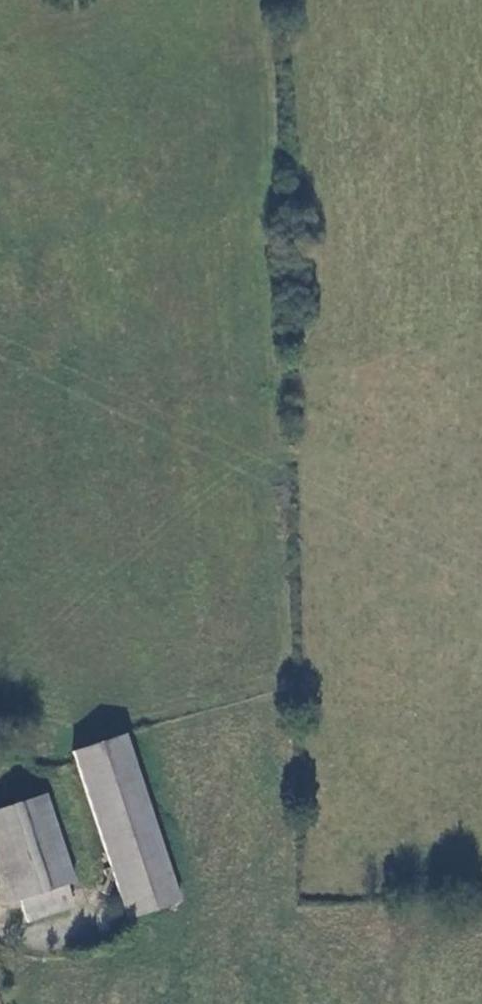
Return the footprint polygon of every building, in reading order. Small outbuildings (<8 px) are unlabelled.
[(66,757),(121,923),(174,906),(118,740),(66,757)] [(34,797),(0,809),(0,888),(6,905),(12,903),(18,923),(65,911),(58,888),(64,886),(34,797)]
